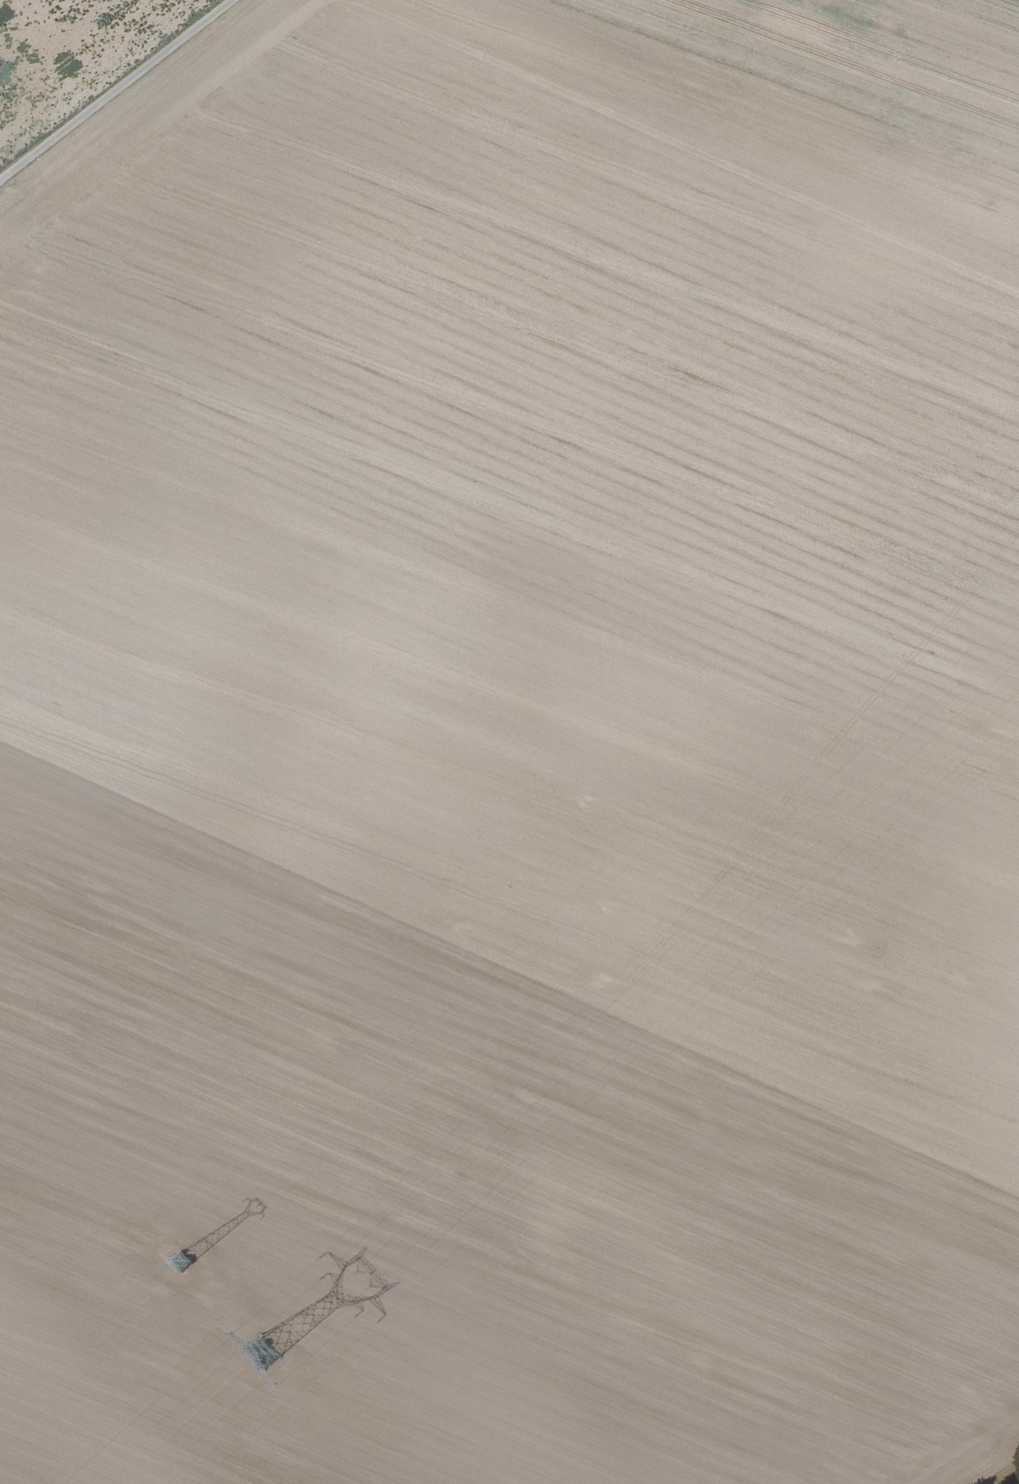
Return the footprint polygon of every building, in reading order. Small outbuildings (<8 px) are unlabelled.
[(413,100),(410,111),(427,115),(430,104),(413,100)] [(171,1260),(181,1272),(192,1263),(182,1251),(171,1260)]
